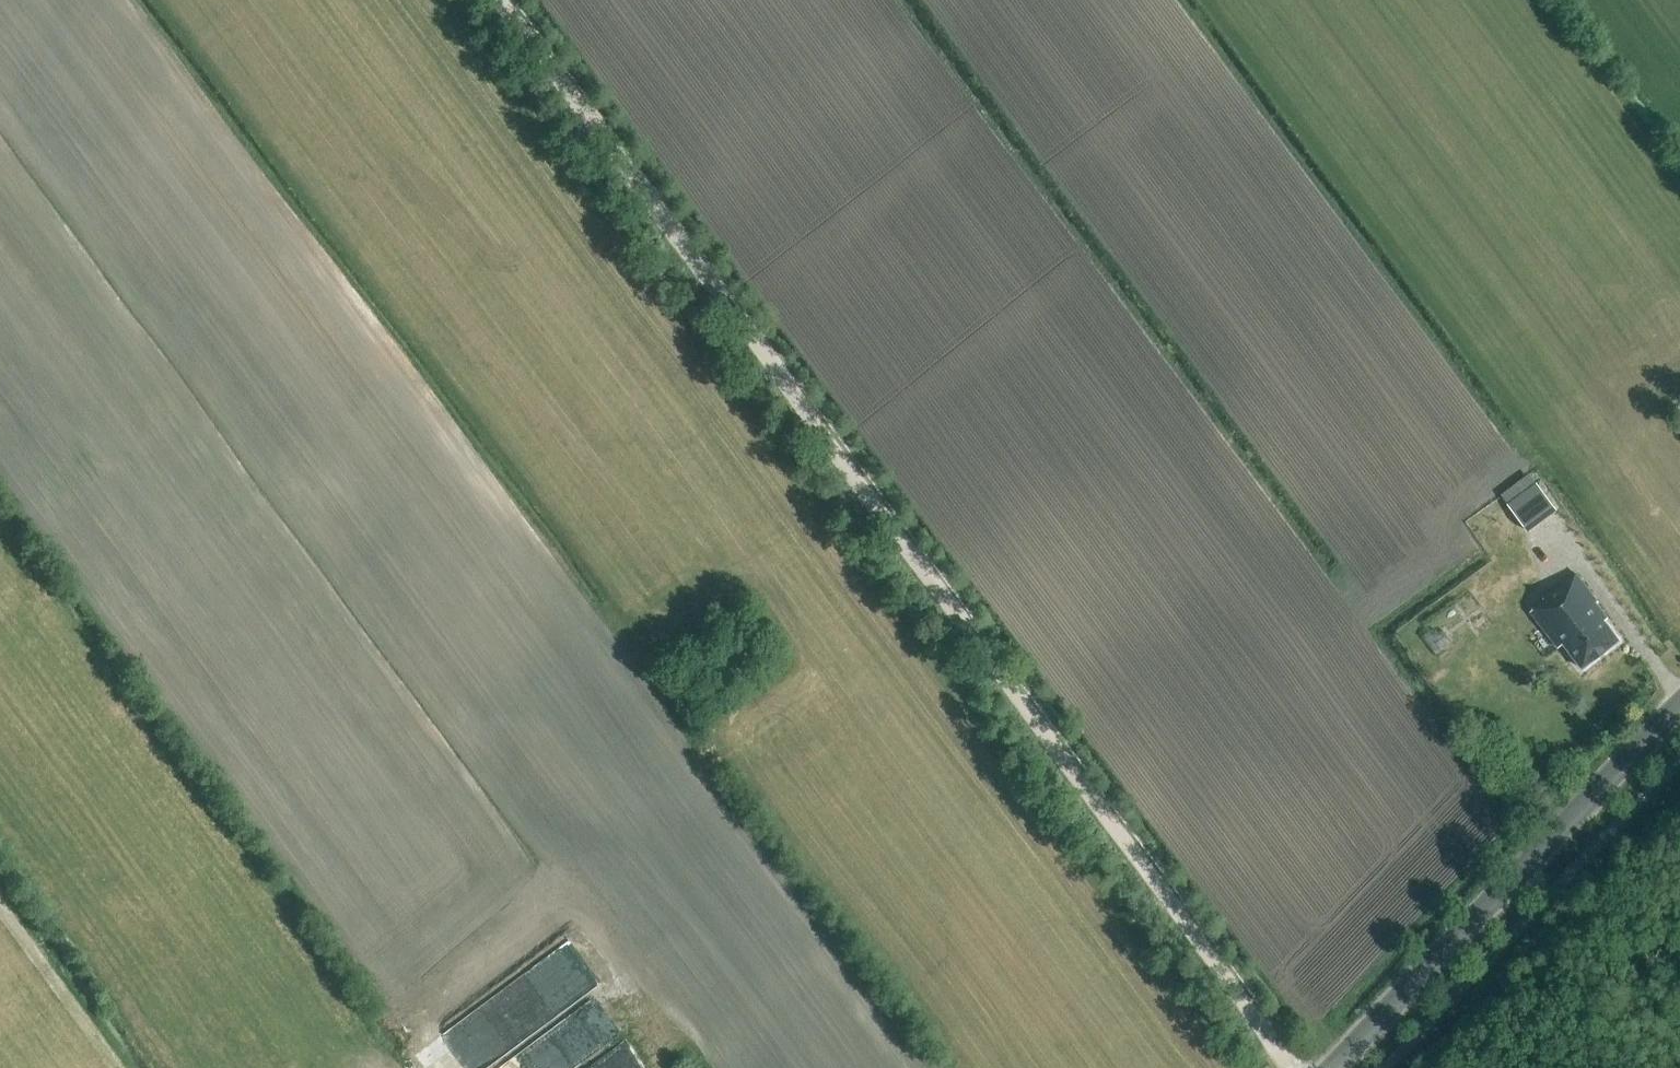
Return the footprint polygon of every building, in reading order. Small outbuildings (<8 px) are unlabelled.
[(1528,534),(1557,512),(1537,485),(1508,507),(1528,534)] [(1583,669),(1619,641),(1604,622),(1608,619),(1596,603),(1598,602),(1576,573),(1542,598),(1544,601),(1530,611),(1558,649),(1564,644),(1583,669)]
